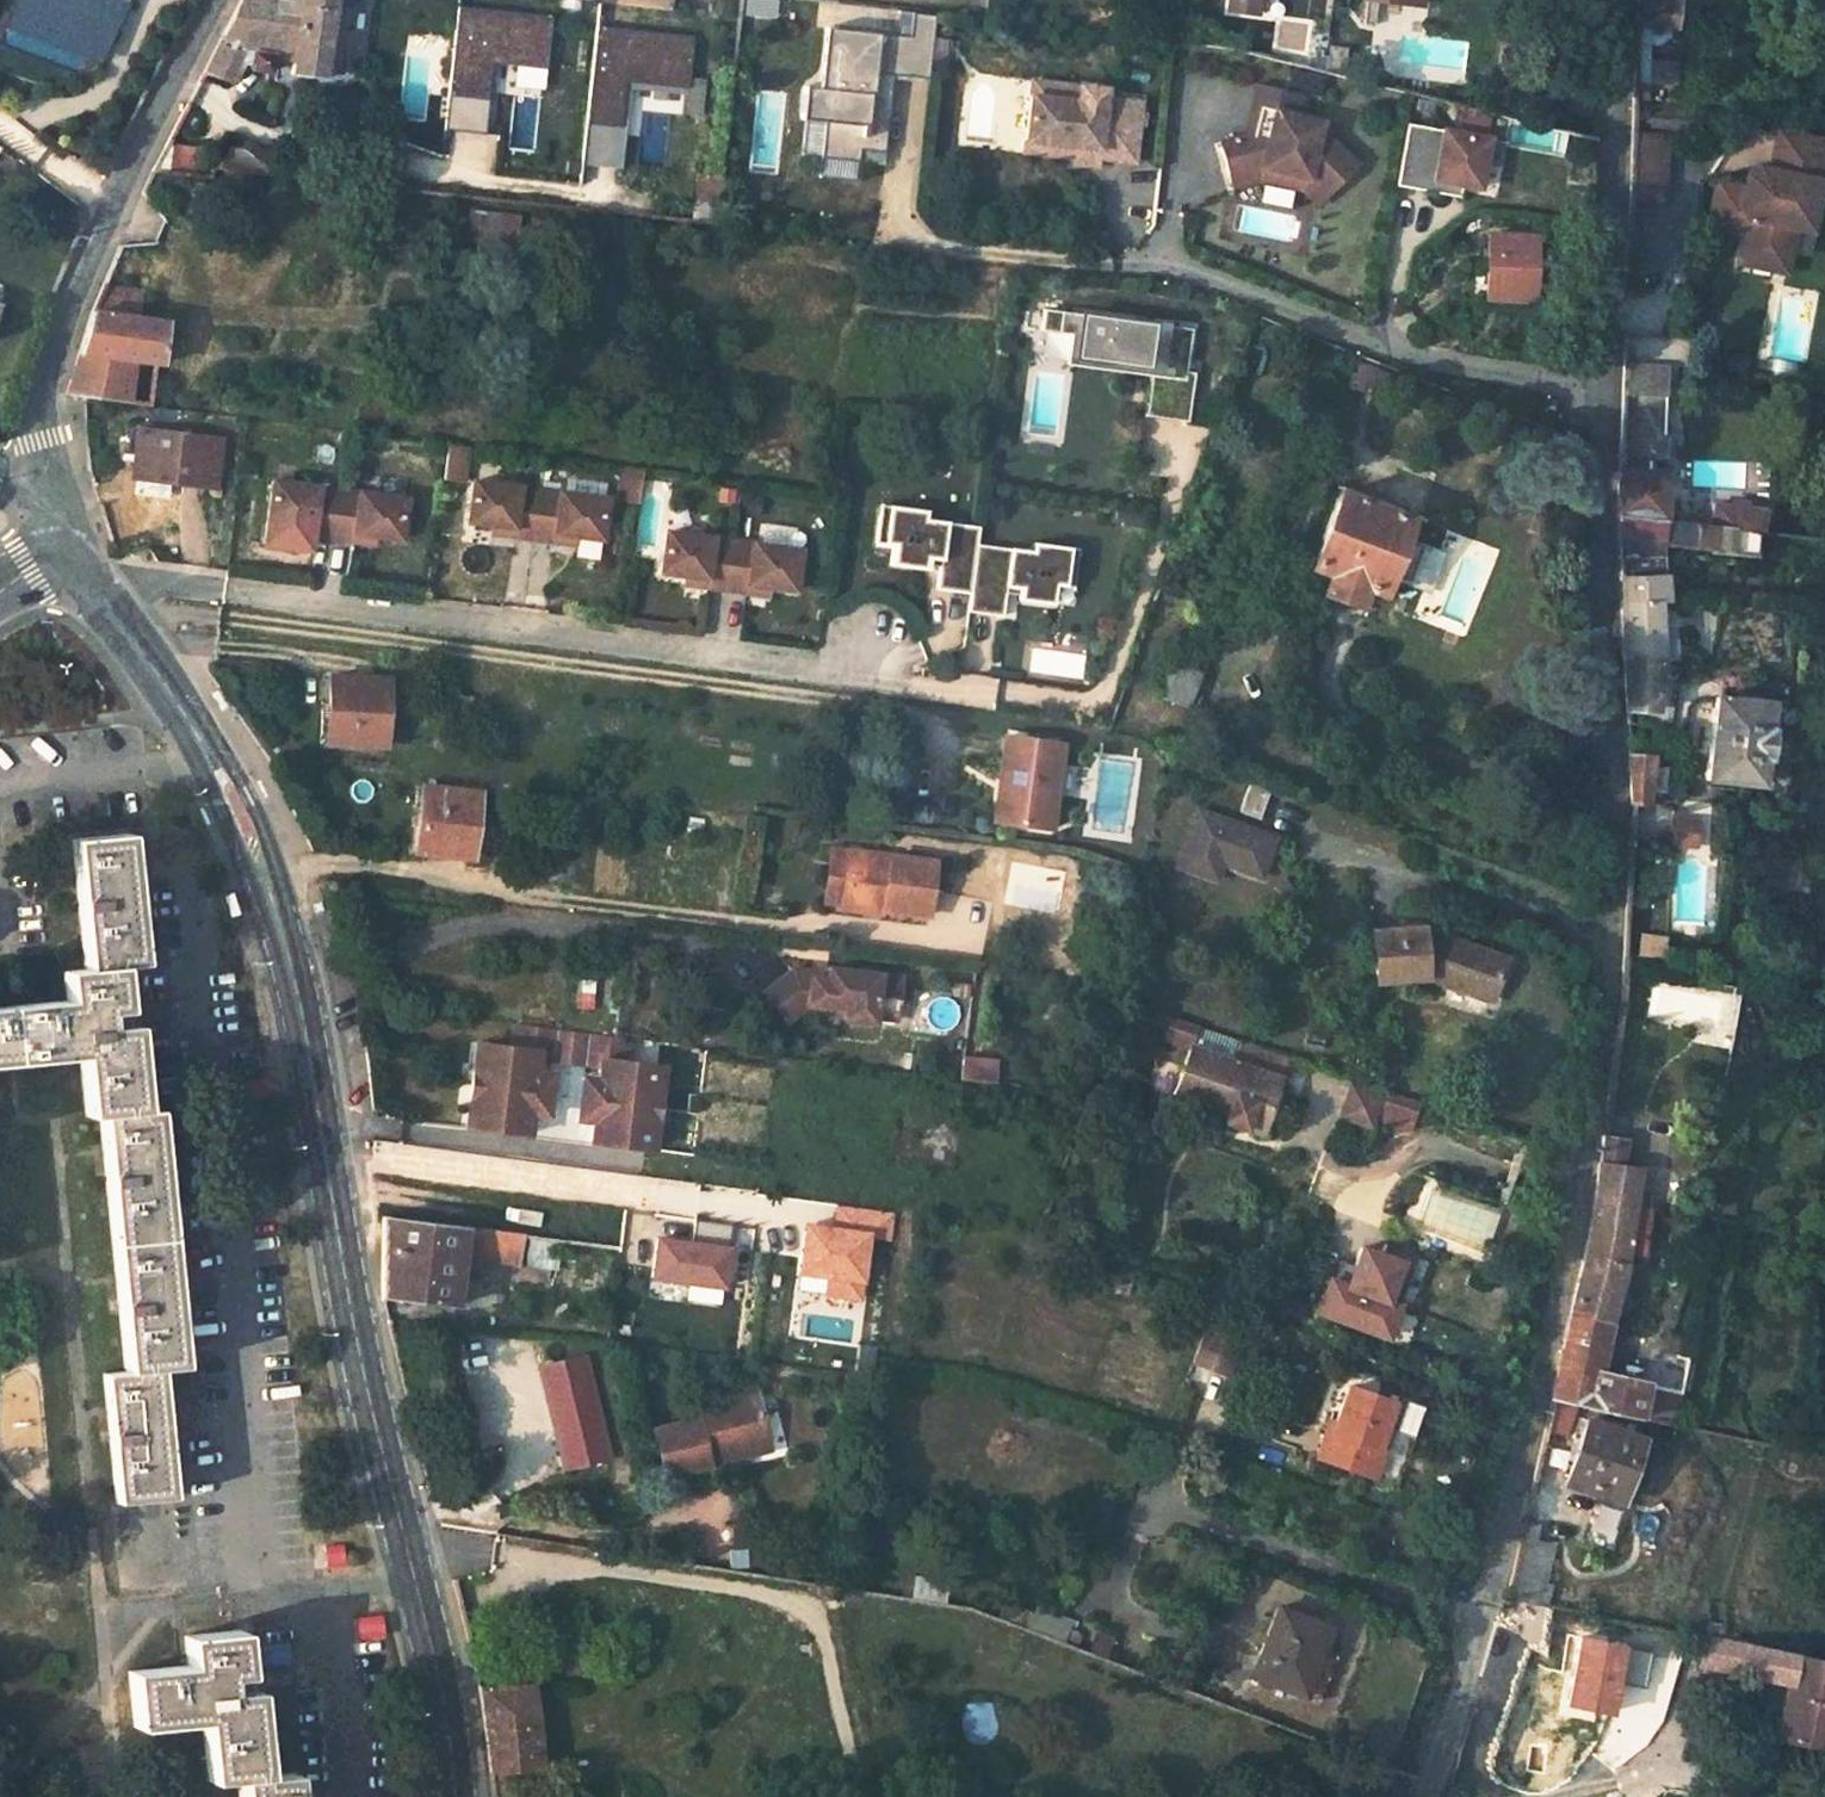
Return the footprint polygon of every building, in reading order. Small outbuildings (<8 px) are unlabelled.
[(234,86),(244,62),(254,65),(254,72),(272,75),(277,48),(301,51),(297,76),(327,81),(332,50),(345,53),(347,39),(334,37),(340,0),(300,0),(298,8),(276,2),(277,0),(248,0),(207,76),(234,86)] [(616,2),(665,10),(667,0),(616,0),(616,2)] [(678,9),(715,16),(718,0),(679,0),(678,9)] [(1222,14),(1257,18),(1258,0),(1223,0),(1222,14)] [(1649,77),(1652,36),(1673,37),(1677,0),(1638,0),(1636,75),(1649,77)] [(542,95),(549,16),(454,8),(444,129),(483,132),(489,64),(503,65),(501,91),(542,95)] [(885,35),(822,28),(816,88),(805,87),(798,153),(880,161),(889,75),(924,78),(930,15),(887,10),(885,35)] [(949,59),(951,41),(939,39),(936,57),(949,59)] [(1650,60),(1649,77),(1676,79),(1677,61),(1650,60)] [(1081,104),(1082,89),(1036,82),(1034,97),(1081,104)] [(1301,118),(1306,99),(1262,88),(1258,106),(1301,118)] [(1135,165),(1143,106),(1108,101),(1109,93),(1082,89),(1081,104),(1034,97),(1028,142),(1078,150),(1077,160),(1076,166),(1098,169),(1099,160),(1135,165)] [(1634,130),(1695,131),(1697,100),(1635,97),(1634,130)] [(1360,166),(1324,131),(1327,125),(1301,118),(1258,106),(1249,137),(1225,143),(1233,176),(1264,168),(1311,181),(1328,197),(1360,166)] [(1522,143),(1595,165),(1597,137),(1528,120),(1522,143)] [(1404,121),(1393,184),(1477,198),(1487,135),(1404,121)] [(1824,154),(1824,140),(1779,129),(1771,168),(1758,165),(1747,172),(1744,186),(1718,180),(1708,224),(1744,232),(1743,236),(1751,251),(1775,256),(1790,248),(1795,227),(1800,202),(1813,205),(1824,154)] [(1634,137),(1632,195),(1631,201),(1665,202),(1667,138),(1634,137)] [(236,149),(223,169),(273,174),(278,170),(277,155),(253,139),(247,150),(236,149)] [(1077,160),(1078,150),(1028,142),(1026,153),(1077,160)] [(203,155),(171,147),(157,175),(199,180),(203,155)] [(1311,181),(1264,168),(1233,176),(1236,188),(1265,181),(1305,191),(1320,206),(1328,197),(1311,181)] [(724,184),(699,180),(693,225),(718,227),(724,184)] [(1808,230),(1813,205),(1800,202),(1795,227),(1808,230)] [(483,239),(484,233),(514,237),(517,215),(469,209),(465,237),(483,239)] [(1491,231),(1487,296),(1528,298),(1532,234),(1491,231)] [(1751,251),(1743,236),(1737,260),(1784,271),(1790,248),(1775,256),(1751,251)] [(141,321),(144,298),(107,295),(90,345),(74,401),(90,402),(141,409),(142,401),(134,400),(140,363),(164,367),(168,367),(174,324),(141,321)] [(1182,377),(1187,325),(1073,315),(1068,366),(1182,377)] [(1356,356),(1346,386),(1369,395),(1388,403),(1401,373),(1382,366),(1356,356)] [(1665,435),(1667,364),(1626,363),(1621,519),(1666,523),(1669,491),(1651,471),(1651,461),(1668,462),(1669,435),(1665,435)] [(179,461),(182,437),(143,432),(139,456),(179,461)] [(219,493),(225,442),(182,437),(179,461),(139,456),(136,483),(219,493)] [(462,482),(467,448),(444,445),(439,478),(462,482)] [(538,542),(544,493),(477,484),(472,525),(497,529),(516,531),(515,539),(538,542)] [(337,543),(343,494),(276,485),(271,525),(296,529),(315,532),(315,540),(337,543)] [(606,543),(611,502),(544,493),(538,542),(559,545),(561,537),(580,539),(606,543)] [(405,543),(410,503),(343,494),(337,543),(359,546),(359,545),(360,538),(379,540),(405,543)] [(1410,524),(1339,496),(1309,569),(1329,578),(1323,596),(1356,609),(1363,593),(1380,599),(1388,577),(1402,584),(1416,549),(1401,543),(1410,524)] [(1761,534),(1763,512),(1714,508),(1712,528),(1761,534)] [(1068,608),(1073,550),(976,542),(978,521),(880,513),(875,566),(934,571),(933,590),(967,593),(965,613),(1012,617),(1013,603),(1068,608)] [(1630,710),(1659,711),(1662,666),(1656,596),(1662,596),(1661,545),(1679,548),(1709,551),(1712,528),(1621,519),(1630,710)] [(315,540),(315,532),(296,529),(296,537),(315,540)] [(515,539),(516,531),(497,529),(496,537),(515,539)] [(731,593),(737,544),(670,535),(665,576),(690,579),(709,582),(709,590),(731,593)] [(579,548),(580,539),(561,537),(559,545),(579,548)] [(378,548),(379,540),(360,538),(359,545),(359,546),(378,548)] [(799,594),(804,553),(737,544),(731,593),(752,596),(753,596),(754,588),(773,590),(799,594)] [(709,590),(709,582),(690,579),(690,588),(709,590)] [(772,598),(773,590),(754,588),(753,596),(752,596),(772,598)] [(1206,661),(1192,656),(1186,668),(1201,673),(1206,661)] [(1185,709),(1197,680),(1167,670),(1156,699),(1185,709)] [(332,680),(326,745),(382,750),(387,684),(332,680)] [(1714,704),(1708,780),(1759,786),(1762,758),(1766,759),(1768,735),(1764,736),(1767,709),(1714,704)] [(1069,750),(1014,741),(1010,786),(1021,788),(1015,831),(1061,838),(1069,750)] [(1632,806),(1647,807),(1654,755),(1632,753),(1633,780),(1632,806)] [(1271,793),(1253,785),(1242,813),(1262,820),(1271,793)] [(1006,829),(1015,831),(1021,788),(1010,786),(1006,829)] [(425,791),(417,857),(470,862),(478,797),(425,791)] [(1208,818),(1189,871),(1225,885),(1229,869),(1270,884),(1284,845),(1208,818)] [(71,840),(84,968),(62,971),(65,1000),(0,1006),(0,1063),(78,1056),(85,1116),(98,1115),(124,1370),(102,1374),(115,1502),(171,1497),(159,1368),(180,1365),(167,1230),(154,1109),(141,1110),(132,1024),(106,1027),(104,1012),(123,1010),(118,965),(140,963),(127,834),(71,840)] [(842,909),(927,921),(933,868),(849,856),(842,909)] [(1437,986),(1505,1007),(1519,966),(1454,945),(1451,952),(1437,946),(1433,938),(1423,934),(1382,937),(1386,968),(1387,989),(1437,986)] [(1454,945),(1433,938),(1437,946),(1451,952),(1454,945)] [(799,971),(769,993),(792,1023),(817,1004),(854,1010),(853,1021),(882,1025),(883,1020),(904,1022),(909,979),(834,969),(833,975),(799,971)] [(639,1045),(522,1029),(519,1053),(491,1049),(488,1071),(481,1070),(476,1111),(483,1112),(480,1133),(535,1140),(538,1118),(532,1117),(537,1078),(543,1079),(545,1065),(608,1073),(606,1087),(612,1088),(607,1127),(601,1126),(598,1148),(652,1156),(655,1134),(662,1135),(668,1094),(661,1093),(663,1072),(636,1068),(639,1045)] [(1277,1085),(1191,1054),(1175,1098),(1225,1117),(1228,1109),(1266,1123),(1277,1085)] [(1404,1138),(1417,1101),(1347,1077),(1335,1114),(1404,1138)] [(543,1079),(537,1078),(532,1117),(538,1118),(554,1120),(559,1082),(543,1079)] [(606,1087),(590,1085),(584,1124),(601,1126),(607,1127),(612,1088),(606,1087)] [(1225,1117),(1222,1125),(1260,1139),(1266,1123),(1228,1109),(1225,1117)] [(1609,1322),(1637,1171),(1622,1166),(1625,1143),(1610,1138),(1595,1220),(1573,1314),(1609,1322)] [(387,1302),(461,1312),(468,1234),(404,1227),(384,1224),(387,1302)] [(466,1261),(528,1269),(531,1240),(468,1234),(466,1261)] [(722,1299),(728,1245),(649,1236),(643,1290),(722,1299)] [(1321,1275),(1308,1318),(1386,1341),(1396,1303),(1387,1300),(1400,1259),(1350,1244),(1340,1281),(1321,1275)] [(524,1274),(520,1298),(544,1301),(548,1277),(524,1274)] [(1640,1406),(1645,1383),(1597,1372),(1609,1322),(1573,1314),(1554,1400),(1638,1418),(1640,1406)] [(1196,1366),(1232,1380),(1244,1345),(1209,1332),(1196,1366)] [(1676,1353),(1662,1350),(1655,1385),(1678,1390),(1684,1392),(1692,1357),(1676,1353)] [(536,1369),(554,1476),(605,1467),(585,1360),(536,1369)] [(1650,1409),(1640,1406),(1638,1418),(1671,1425),(1678,1390),(1655,1385),(1650,1409)] [(696,1418),(652,1429),(663,1475),(707,1464),(705,1455),(722,1451),(724,1460),(751,1453),(746,1435),(764,1430),(753,1387),(692,1402),(696,1418)] [(1338,1437),(1332,1435),(1324,1458),(1373,1475),(1389,1429),(1399,1404),(1355,1388),(1342,1426),(1338,1437)] [(1389,1429),(1373,1475),(1380,1477),(1395,1431),(1403,1434),(1415,1402),(1401,1397),(1399,1404),(1389,1429)] [(1336,1424),(1332,1435),(1338,1437),(1342,1426),(1336,1424)] [(1589,1424),(1571,1484),(1620,1501),(1638,1440),(1589,1424)] [(764,1430),(746,1435),(751,1453),(769,1449),(764,1430)] [(705,1455),(707,1464),(724,1460),(722,1451),(705,1455)] [(756,1527),(732,1529),(734,1552),(758,1551),(756,1527)] [(1544,1545),(1521,1541),(1508,1595),(1531,1599),(1537,1571),(1544,1545)] [(1537,1571),(1560,1575),(1567,1550),(1544,1545),(1537,1571)] [(1276,1609),(1252,1678),(1296,1695),(1310,1653),(1317,1656),(1327,1627),(1276,1609)] [(1029,1614),(1023,1631),(1069,1647),(1076,1630),(1064,1627),(1065,1621),(1040,1612),(1038,1618),(1029,1614)] [(184,1636),(187,1665),(127,1670),(133,1727),(200,1720),(207,1780),(236,1778),(238,1796),(295,1796),(292,1773),(263,1775),(254,1689),(227,1692),(226,1677),(244,1675),(239,1630),(184,1636)] [(1698,1660),(1704,1636),(1681,1630),(1675,1653),(1698,1660)] [(1697,1662),(1713,1667),(1721,1640),(1704,1636),(1698,1660),(1697,1662)] [(1726,1686),(1730,1673),(1774,1682),(1761,1768),(1777,1772),(1782,1743),(1824,1751),(1824,1663),(1784,1654),(1721,1640),(1713,1667),(1709,1682),(1726,1686)] [(540,1691),(483,1695),(497,1777),(547,1775),(540,1691)]
